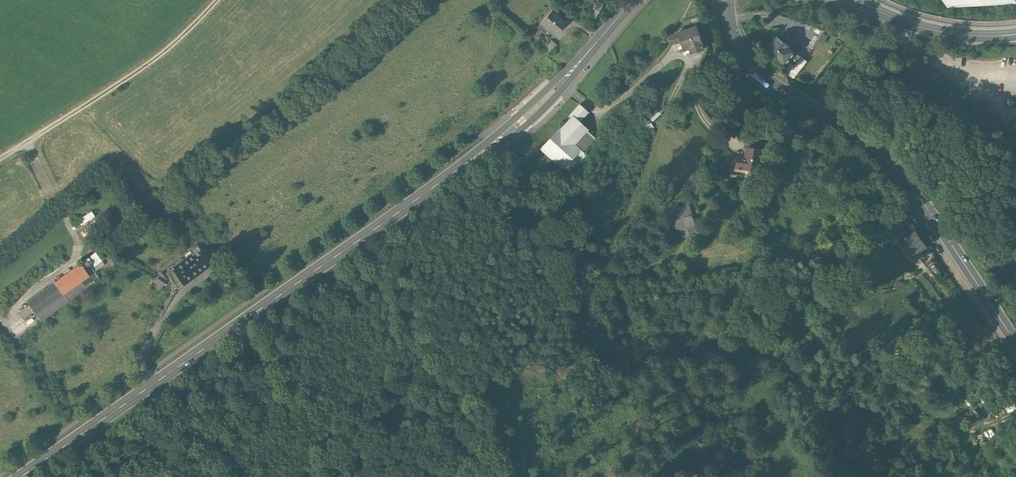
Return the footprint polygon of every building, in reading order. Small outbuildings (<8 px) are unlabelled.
[(587,13),(594,18),(604,5),(598,0),(597,0),(587,13)] [(554,38),(567,23),(558,15),(553,10),(537,28),(546,36),(549,33),(554,38)] [(561,12),(558,15),(567,23),(570,19),(561,12)] [(705,47),(697,23),(670,32),(674,42),(680,40),(684,54),(705,47)] [(762,50),(781,64),(792,49),(773,35),(762,50)] [(556,46),(552,43),(545,50),(549,54),(556,46)] [(570,115),(573,118),(575,116),(580,121),(589,112),(581,104),(570,115)] [(573,118),(542,150),(565,172),(584,152),(576,144),(589,130),(580,121),(575,116),(573,118)] [(763,151),(745,148),(744,159),(737,158),(735,172),(760,176),(763,151)] [(698,225),(693,205),(672,212),(680,240),(690,237),(687,228),(698,225)] [(79,219),(82,225),(95,216),(91,211),(79,219)] [(898,242),(915,229),(907,218),(881,237),(884,242),(890,242),(895,238),(898,242)] [(83,230),(87,235),(99,226),(95,221),(83,230)] [(927,245),(915,229),(898,242),(910,258),(927,245)] [(192,253),(166,272),(178,288),(210,264),(196,245),(190,250),(192,253)] [(105,265),(96,252),(27,302),(41,321),(87,287),(86,286),(96,278),(95,277),(97,275),(95,272),(105,265)] [(164,284),(158,278),(155,281),(158,284),(155,287),(159,290),(164,284)]
